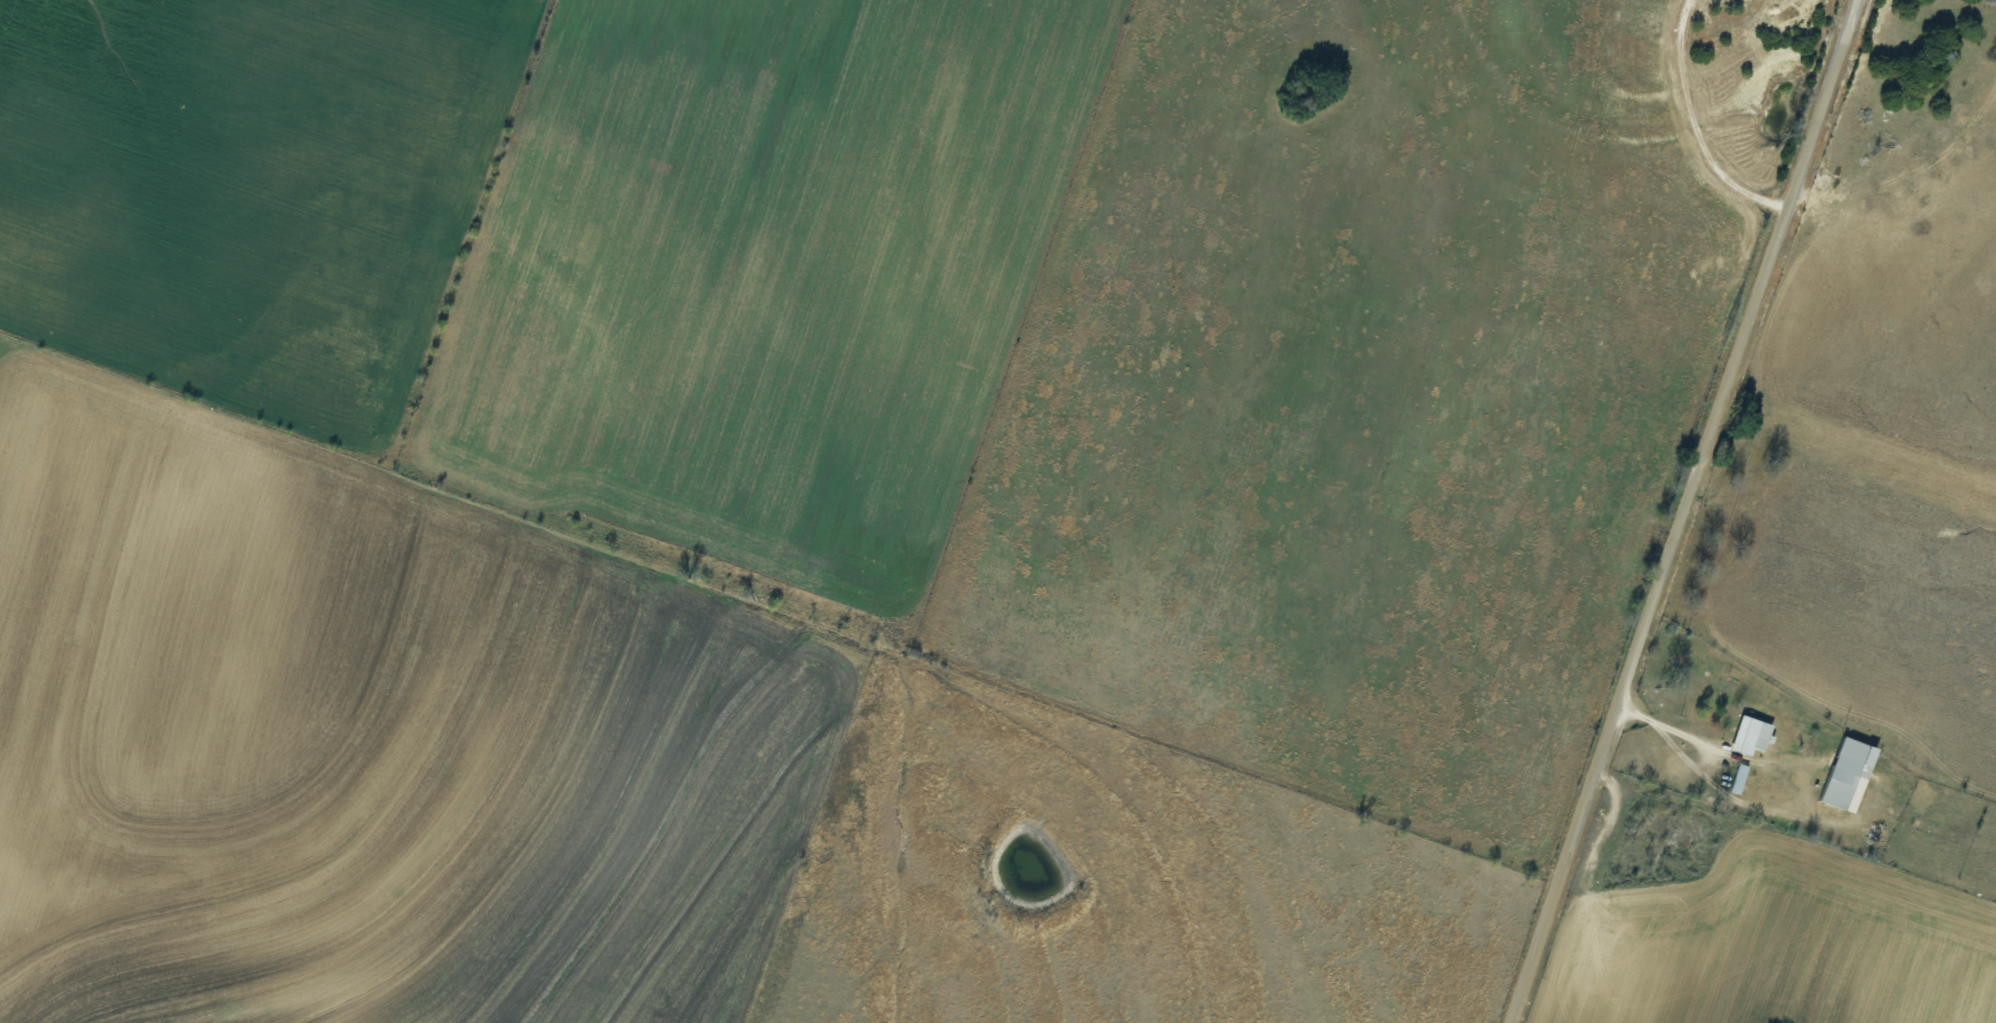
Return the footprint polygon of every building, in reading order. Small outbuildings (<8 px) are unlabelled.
[(1730,749),(1751,755),(1753,748),(1764,750),(1772,723),(1740,714),(1730,749)] [(1854,813),(1876,747),(1842,736),(1820,801),(1854,813)] [(1747,766),(1738,763),(1729,789),(1738,792),(1747,766)]
